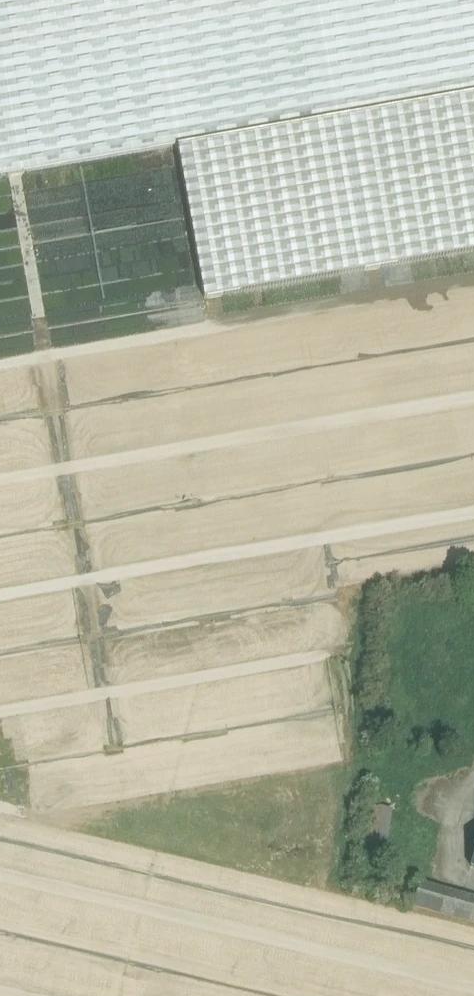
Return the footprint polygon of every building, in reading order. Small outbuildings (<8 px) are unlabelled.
[(473,93),(473,0),(0,0),(0,176),(473,93)] [(393,811),(371,808),(366,839),(389,842),(393,811)] [(423,878),(415,908),(473,924),(473,892),(423,878)]
